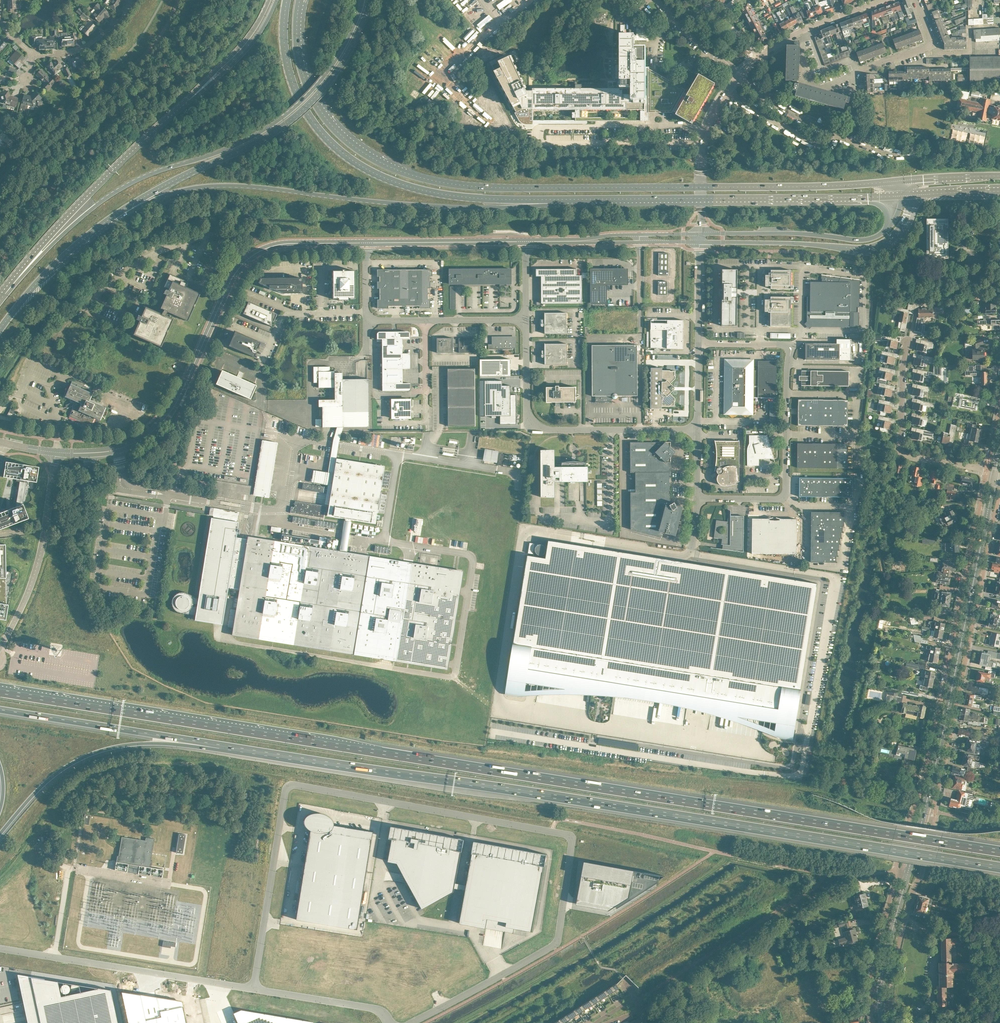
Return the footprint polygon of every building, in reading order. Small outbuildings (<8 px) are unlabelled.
[(10,1),(8,1),(8,4),(7,5),(7,11),(13,11),(13,9),(20,8),(20,4),(20,0),(19,0),(10,1)] [(105,4),(115,10),(121,0),(108,0),(105,4)] [(815,5),(818,15),(823,13),(819,2),(818,0),(816,0),(815,0),(817,4),(815,5)] [(819,2),(823,13),(825,12),(826,14),(833,12),(830,0),(826,0),(819,2)] [(830,0),(833,12),(841,9),(838,2),(841,1),(840,0),(836,0),(834,1),(834,0),(830,0)] [(902,1),(904,4),(905,10),(907,15),(911,14),(910,13),(913,11),(911,6),(910,6),(908,0),(904,0),(902,1)] [(742,4),(743,5),(743,6),(740,7),(743,13),(753,8),(752,6),(750,7),(747,1),(742,4)] [(809,3),(814,16),(818,15),(815,5),(812,6),(811,2),(809,3)] [(899,2),(894,4),(897,11),(900,18),(904,17),(899,2)] [(107,19),(111,15),(108,12),(100,6),(97,4),(94,8),(96,10),(92,15),(99,22),(104,17),(107,19)] [(894,4),(890,5),(893,13),(894,16),(895,20),(898,19),(896,12),(897,12),(900,18),(897,11),(894,4)] [(890,5),(885,7),(889,18),(891,17),(893,22),(896,21),(895,20),(894,16),(893,13),(890,5)] [(790,8),(797,23),(803,21),(799,13),(797,14),(793,6),(790,8)] [(885,7),(881,8),(886,23),(889,22),(886,16),(888,15),(889,18),(885,7)] [(743,13),(746,19),(754,15),(752,12),(754,11),(753,8),(743,13)] [(790,19),(793,26),(797,23),(790,8),(786,10),(790,19)] [(881,8),(877,10),(879,18),(881,17),(883,24),(886,23),(881,8)] [(84,12),(81,16),(85,19),(86,21),(90,17),(84,12)] [(788,28),(793,26),(790,19),(788,20),(784,13),(781,14),(788,28)] [(861,16),(864,24),(865,27),(869,25),(869,20),(869,13),(866,14),(861,16)] [(754,15),(746,19),(750,25),(754,23),(754,24),(758,21),(759,20),(758,17),(756,14),(754,15)] [(781,22),(779,23),(777,25),(778,26),(781,33),(788,28),(781,14),(781,15),(778,16),(781,22)] [(940,14),(931,17),(932,20),(933,22),(942,18),(940,14)] [(864,24),(861,16),(852,19),(855,27),(864,24)] [(942,18),(933,22),(934,26),(943,22),(942,18)] [(852,19),(845,21),(849,30),(852,29),(853,32),(856,30),(855,27),(852,19)] [(82,31),(88,36),(93,31),(97,27),(90,21),(85,27),(84,26),(82,26),(79,29),(81,31),(82,31)] [(754,23),(750,25),(750,26),(751,28),(753,32),(763,26),(761,23),(760,21),(758,21),(754,24),(754,23)] [(849,30),(845,21),(839,24),(843,32),(849,30)] [(943,22),(934,26),(936,30),(945,26),(943,22)] [(841,32),(838,24),(833,26),(839,43),(839,44),(842,43),(838,33),(841,32)] [(620,78),(621,88),(584,88),(569,88),(532,88),(532,91),(532,96),(532,110),(533,110),(575,110),(575,113),(572,113),(572,118),(575,118),(575,120),(575,121),(587,121),(649,121),(649,113),(649,109),(650,109),(650,110),(650,111),(651,111),(651,112),(652,112),(653,111),(654,110),(654,109),(671,109),(673,111),(677,113),(688,94),(684,92),(681,90),(661,90),(654,86),(654,85),(654,84),(653,83),(652,83),(651,83),(650,84),(649,83),(649,69),(649,67),(645,67),(645,47),(634,47),(634,40),(649,40),(649,25),(636,25),(636,35),(625,35),(625,25),(620,25),(620,35),(620,40),(620,65),(620,66),(618,66),(618,78),(620,78)] [(753,32),(756,37),(766,32),(764,30),(763,26),(753,32)] [(833,26),(828,28),(831,36),(832,35),(836,45),(839,44),(839,43),(833,26)] [(945,26),(936,30),(938,34),(947,30),(945,26)] [(828,28),(823,30),(829,44),(830,47),(833,46),(829,37),(831,36),(828,28)] [(974,39),(975,39),(976,42),(999,40),(999,37),(999,32),(999,28),(974,30),(974,39)] [(823,30),(818,31),(820,35),(821,39),(822,41),(823,43),(824,42),(827,48),(830,47),(829,44),(823,30)] [(919,30),(906,35),(909,44),(923,39),(919,30)] [(765,36),(767,35),(766,32),(756,37),(759,43),(763,41),(764,43),(768,41),(765,36)] [(59,33),(58,33),(59,40),(62,40),(62,41),(62,46),(68,46),(67,36),(67,33),(61,33),(60,33),(59,33)] [(73,36),(67,36),(68,46),(74,46),(74,39),(77,39),(76,33),(73,33),(73,36)] [(909,44),(906,35),(893,39),(896,49),(909,44)] [(948,35),(939,38),(941,43),(944,42),(944,43),(944,49),(955,49),(955,38),(951,38),(951,39),(950,39),(948,35)] [(39,37),(32,37),(32,45),(36,45),(36,43),(39,43),(40,49),(47,49),(46,40),(42,40),(42,38),(39,38),(39,37)] [(955,38),(955,49),(966,49),(966,37),(955,38)] [(848,103),(850,98),(798,83),(800,43),(794,43),(794,46),(787,45),(786,48),(785,81),(795,81),(795,84),(793,90),(796,91),(795,96),(843,110),(844,106),(845,103),(848,103)] [(869,48),(873,57),(886,53),(883,43),(869,48)] [(856,52),(860,62),(873,57),(869,48),(856,52)] [(24,58),(16,52),(10,59),(20,68),(22,65),(20,63),(24,58)] [(494,72),(518,116),(519,118),(520,119),(521,120),(522,120),(523,121),(525,121),(525,122),(529,122),(529,121),(533,121),(533,110),(532,110),(532,96),(528,96),(526,91),(513,64),(515,63),(512,56),(499,62),(502,69),(501,69),(494,72)] [(70,67),(72,73),(77,72),(79,72),(77,66),(81,66),(81,65),(82,65),(83,63),(82,59),(79,59),(79,57),(72,59),(73,66),(70,67)] [(951,68),(951,69),(951,71),(967,71),(967,77),(965,77),(965,73),(961,73),(961,74),(961,73),(957,73),(957,74),(958,74),(958,78),(957,78),(957,81),(969,81),(969,77),(970,77),(970,83),(971,83),(970,89),(972,89),(973,86),(984,86),(984,83),(998,82),(999,86),(999,57),(975,57),(969,57),(969,63),(969,68),(951,68)] [(51,62),(46,67),(53,74),(56,71),(57,72),(59,70),(59,69),(62,66),(56,60),(53,64),(51,62)] [(917,67),(907,67),(907,71),(907,79),(917,79),(917,67)] [(928,67),(917,67),(917,79),(928,79),(928,67)] [(940,81),(940,69),(929,69),(929,67),(928,67),(928,79),(929,79),(929,81),(940,81)] [(940,69),(940,81),(951,80),(951,79),(951,72),(951,71),(951,69),(940,69)] [(41,70),(36,75),(45,83),(43,85),(47,88),(50,85),(51,86),(55,82),(50,78),(49,79),(41,70)] [(677,113),(676,115),(682,118),(692,124),(695,119),(715,84),(712,82),(712,81),(712,82),(709,81),(699,75),(698,75),(691,88),(688,94),(677,113)] [(980,121),(983,122),(984,121),(986,121),(987,118),(992,119),(999,120),(999,121),(999,106),(998,105),(997,106),(990,105),(991,100),(981,98),(981,99),(971,97),(972,89),(970,89),(969,92),(960,90),(956,108),(979,112),(977,119),(979,120),(980,121)] [(0,94),(0,95),(1,98),(2,97),(4,102),(10,104),(11,105),(11,104),(16,105),(18,98),(10,96),(8,91),(0,94)] [(40,99),(41,98),(35,92),(31,97),(24,95),(22,103),(22,104),(21,104),(20,108),(21,109),(20,109),(20,110),(25,111),(27,104),(33,106),(35,104),(38,106),(42,102),(40,99)] [(730,107),(729,109),(732,110),(737,113),(806,152),(811,155),(814,157),(815,156),(818,150),(781,129),(778,135),(772,131),(775,126),(733,102),(730,107)] [(983,145),(985,135),(953,130),(951,140),(983,145)] [(776,136),(772,142),(783,148),(786,141),(776,136)] [(9,147),(3,153),(7,157),(13,151),(9,147)] [(926,219),(926,232),(926,258),(948,258),(948,219),(926,219)] [(658,275),(668,275),(669,253),(659,253),(658,275)] [(511,284),(511,269),(511,270),(502,270),(502,269),(463,269),(463,268),(463,269),(457,268),(457,267),(456,267),(457,269),(450,269),(450,284),(450,283),(459,283),(459,284),(500,284),(500,287),(500,285),(506,285),(507,286),(507,284),(511,284)] [(542,303),(559,303),(582,303),(582,275),(577,275),(577,268),(576,268),(576,269),(559,269),(539,269),(536,269),(536,271),(536,276),(541,276),(542,303)] [(405,280),(430,280),(430,276),(432,276),(432,274),(432,269),(405,270),(405,280)] [(349,301),(349,299),(355,299),(355,271),(345,271),(345,270),(342,270),(342,271),(332,271),(332,299),(338,299),(338,301),(349,301)] [(378,270),(378,274),(378,276),(380,276),(380,280),(405,280),(405,270),(378,270)] [(626,283),(626,276),(626,271),(622,271),(622,270),(592,270),(592,303),(605,303),(605,283),(626,283)] [(737,326),(737,289),(737,270),(722,270),(722,326),(737,326)] [(771,270),(771,274),(771,276),(768,276),(768,275),(765,275),(765,287),(768,287),(768,286),(771,286),(771,289),(791,289),(791,270),(771,270)] [(163,301),(160,309),(163,310),(173,315),(186,320),(188,321),(194,307),(195,304),(196,304),(200,293),(187,287),(189,284),(190,282),(169,274),(164,287),(167,289),(167,290),(166,290),(165,290),(165,291),(164,293),(163,293),(163,294),(166,295),(163,301)] [(822,279),(822,282),(810,282),(810,297),(808,297),(808,313),(850,313),(858,313),(858,312),(858,307),(858,280),(859,280),(859,279),(821,274),(821,275),(822,275),(821,278),(822,279)] [(258,283),(269,287),(269,289),(273,289),(283,294),(302,294),(302,292),(302,278),(260,278),(258,283)] [(380,288),(380,295),(405,295),(405,280),(380,280),(380,282),(378,282),(378,288),(380,288)] [(405,295),(428,295),(428,288),(430,288),(430,282),(430,280),(405,280),(405,295)] [(658,295),(667,295),(667,281),(658,281),(658,295)] [(405,306),(405,295),(380,295),(380,300),(378,300),(378,302),(378,308),(389,308),(389,306),(405,306)] [(430,300),(428,300),(428,295),(405,295),(405,306),(420,306),(420,308),(431,308),(431,303),(430,302),(430,300)] [(770,312),(770,321),(770,326),(791,327),(791,297),(771,297),(771,301),(768,301),(768,300),(765,300),(765,312),(768,312),(768,311),(770,312)] [(271,326),(271,321),(272,321),(273,322),(273,321),(277,314),(273,313),(271,312),(248,302),(242,314),(271,327),(271,326)] [(919,303),(915,303),(908,303),(907,310),(892,307),(895,307),(894,312),(900,313),(898,322),(901,322),(900,331),(900,330),(905,331),(905,333),(910,309),(914,310),(913,312),(913,313),(913,316),(914,310),(915,303),(919,303)] [(995,313),(995,304),(982,304),(982,313),(995,313)] [(136,327),(133,335),(147,341),(160,347),(161,347),(167,333),(166,332),(168,330),(173,319),(172,318),(173,315),(163,310),(163,311),(162,312),(162,313),(161,314),(145,307),(144,310),(141,317),(139,316),(138,316),(136,319),(136,320),(139,321),(136,327)] [(917,317),(914,332),(914,331),(921,332),(921,333),(921,335),(921,336),(928,336),(928,332),(924,331),(925,325),(923,325),(924,317),(933,317),(933,312),(939,312),(939,308),(939,307),(931,308),(932,308),(932,309),(927,309),(927,308),(919,308),(918,308),(918,310),(918,317),(917,317)] [(567,313),(545,313),(545,320),(543,321),(543,320),(542,320),(542,324),(541,324),(541,326),(545,326),(545,334),(545,333),(567,333),(567,313)] [(809,327),(811,326),(850,326),(859,326),(858,326),(858,313),(850,313),(808,313),(808,318),(807,318),(807,321),(808,322),(806,324),(809,327)] [(990,315),(983,315),(983,320),(977,320),(977,325),(986,325),(986,323),(991,323),(991,325),(993,324),(993,329),(995,329),(995,330),(999,329),(999,320),(990,320),(990,315)] [(684,349),(684,338),(684,325),(683,325),(683,320),(667,320),(667,324),(651,324),(651,323),(651,322),(651,348),(667,348),(684,349)] [(253,357),(258,346),(255,344),(257,341),(235,332),(228,346),(253,357)] [(402,369),(409,369),(410,369),(410,353),(402,353),(402,339),(407,339),(407,338),(407,337),(408,337),(408,336),(409,336),(409,335),(409,334),(409,333),(408,332),(407,332),(379,332),(378,332),(377,333),(377,334),(377,339),(377,342),(382,342),(382,391),(407,390),(408,390),(409,390),(409,389),(410,389),(410,388),(410,387),(409,386),(408,386),(408,385),(407,385),(407,384),(407,383),(402,383),(402,369)] [(896,336),(881,337),(881,340),(888,340),(887,347),(896,349),(898,342),(895,341),(896,337),(896,336)] [(493,344),(488,344),(488,349),(513,349),(513,347),(515,347),(515,339),(515,337),(513,337),(493,338),(493,344)] [(456,347),(456,343),(453,344),(453,338),(437,338),(437,353),(453,353),(453,347),(456,347)] [(459,343),(456,343),(456,347),(459,347),(459,353),(475,353),(475,338),(459,338),(459,343)] [(837,339),(836,343),(813,343),(806,343),(806,344),(807,344),(807,359),(806,359),(806,360),(839,360),(851,360),(851,339),(837,339)] [(984,359),(984,351),(982,351),(982,350),(981,350),(981,348),(978,348),(978,345),(979,345),(983,344),(982,339),(973,342),(973,352),(968,352),(968,359),(984,359)] [(917,343),(916,350),(926,352),(927,347),(932,348),(933,343),(934,343),(934,342),(921,340),(920,344),(917,343)] [(567,344),(545,344),(545,343),(545,351),(543,351),(543,355),(541,355),(541,357),(545,357),(545,365),(545,364),(567,364),(567,344)] [(592,345),(592,361),(592,396),(595,396),(595,402),(593,402),(615,402),(611,402),(611,401),(613,398),(614,399),(616,399),(617,398),(618,397),(619,396),(622,396),(638,396),(637,345),(592,345)] [(882,351),(881,355),(885,356),(883,363),(893,365),(895,358),(892,357),(893,353),(890,353),(888,352),(882,351),(881,351),(882,351)] [(914,358),(913,365),(923,367),(924,361),(932,363),(934,364),(935,358),(918,354),(918,355),(917,358),(914,358)] [(511,359),(480,359),(480,376),(511,376),(511,359)] [(752,414),(752,397),(758,397),(766,397),(776,398),(776,365),(766,365),(758,365),(758,371),(752,370),(753,360),(726,360),(725,413),(752,414)] [(334,374),(334,373),(334,371),(330,371),(330,366),(313,367),(313,383),(318,383),(318,388),(334,387),(335,400),(319,400),(319,407),(322,407),(322,427),(369,427),(368,379),(342,379),(342,374),(334,374)] [(933,371),(935,371),(935,375),(941,375),(941,366),(934,366),(933,371)] [(880,367),(879,372),(882,373),(881,378),(881,379),(887,380),(891,381),(892,373),(890,373),(890,369),(887,368),(885,368),(879,367),(880,367)] [(675,379),(675,378),(675,376),(675,371),(662,370),(662,368),(651,368),(651,372),(650,372),(651,375),(651,377),(650,377),(651,380),(651,382),(649,382),(651,385),(651,387),(649,387),(651,390),(651,392),(649,392),(651,395),(651,397),(649,397),(651,400),(650,408),(662,409),(662,406),(675,406),(675,401),(675,399),(675,398),(670,393),(675,388),(670,383),(675,379)] [(448,388),(450,388),(475,388),(475,369),(448,369),(449,369),(450,378),(448,378),(448,388)] [(914,373),(913,380),(922,382),(924,376),(931,378),(930,378),(931,378),(932,372),(918,369),(917,370),(917,373),(914,373)] [(256,385),(242,379),(222,370),(221,372),(220,372),(221,372),(215,384),(250,399),(256,385)] [(811,385),(816,385),(816,386),(849,386),(849,371),(816,371),(816,372),(811,371),(811,372),(802,372),(802,371),(801,371),(801,377),(800,377),(800,379),(801,379),(801,386),(802,386),(802,384),(811,384),(811,386),(811,385)] [(975,371),(965,371),(965,376),(972,376),(972,373),(976,373),(976,375),(980,375),(980,376),(980,385),(983,385),(984,389),(989,389),(989,392),(989,389),(989,371),(989,372),(980,372),(980,371),(981,371),(975,371)] [(75,403),(74,404),(73,405),(72,406),(73,406),(73,408),(71,412),(69,416),(85,423),(91,426),(95,418),(100,420),(102,417),(106,407),(105,407),(90,401),(93,394),(92,393),(93,392),(94,391),(93,391),(91,391),(72,382),(72,381),(71,384),(65,397),(76,401),(75,403)] [(502,381),(480,381),(481,416),(492,416),(492,418),(496,418),(496,416),(500,416),(500,424),(517,424),(517,395),(511,395),(511,385),(502,386),(502,381)] [(879,384),(879,388),(882,388),(881,395),(891,397),(892,390),(889,389),(890,386),(890,385),(879,383),(879,384)] [(914,388),(912,395),(922,397),(924,390),(927,391),(928,387),(917,385),(916,388),(914,388)] [(576,402),(576,387),(546,387),(547,402),(556,402),(556,404),(559,404),(559,402),(576,402)] [(475,407),(475,388),(450,388),(450,397),(448,397),(448,407),(450,407),(475,407)] [(952,406),(954,397),(961,398),(959,406),(976,410),(978,402),(981,402),(957,397),(958,393),(963,394),(963,393),(954,392),(953,397),(952,406)] [(391,418),(409,418),(410,418),(410,410),(408,410),(408,407),(410,407),(410,399),(391,400),(391,418)] [(798,411),(808,411),(808,399),(798,399),(798,411)] [(818,411),(818,399),(813,399),(808,399),(808,411),(818,411)] [(823,399),(818,399),(818,411),(828,412),(828,400),(823,400),(823,399)] [(879,400),(878,404),(882,405),(881,411),(880,414),(885,415),(885,412),(890,413),(892,406),(889,406),(890,402),(879,399),(879,400)] [(913,402),(912,410),(922,412),(923,405),(931,406),(930,407),(934,407),(935,403),(917,399),(916,403),(913,402)] [(828,412),(838,412),(838,400),(833,400),(828,400),(828,412)] [(838,400),(838,412),(848,412),(848,400),(843,400),(838,400)] [(475,426),(475,407),(450,407),(450,416),(448,416),(448,426),(475,426)] [(798,426),(808,426),(808,411),(798,411),(798,426)] [(808,411),(808,426),(812,426),(818,426),(818,411),(808,411)] [(823,426),(828,426),(828,412),(818,411),(818,426),(823,426)] [(833,426),(838,426),(838,412),(828,412),(828,426),(833,426)] [(838,412),(838,426),(843,426),(848,426),(848,412),(838,412)] [(913,417),(912,424),(922,426),(923,419),(926,420),(927,416),(928,416),(917,414),(916,418),(913,417)] [(879,416),(878,421),(881,422),(880,428),(879,432),(886,434),(887,429),(890,430),(892,422),(889,422),(889,418),(890,418),(878,416),(879,416)] [(968,423),(968,427),(969,427),(968,434),(971,434),(980,436),(981,430),(982,430),(982,429),(975,428),(976,425),(968,423)] [(953,442),(952,447),(957,425),(956,425),(955,429),(954,428),(952,427),(952,428),(950,428),(949,434),(944,433),(941,442),(948,444),(949,441),(953,442)] [(913,432),(911,439),(921,441),(922,435),(932,437),(932,438),(933,438),(934,432),(916,428),(916,429),(916,432),(913,432)] [(751,436),(751,444),(750,445),(750,446),(749,447),(749,448),(749,449),(749,450),(749,451),(749,465),(747,465),(747,466),(759,465),(759,459),(766,459),(765,457),(773,457),(774,462),(775,462),(771,448),(773,447),(773,448),(772,442),(771,442),(771,443),(770,444),(767,433),(767,434),(767,435),(749,435),(751,436)] [(382,441),(383,435),(373,434),(372,441),(369,440),(368,445),(383,448),(384,442),(382,441)] [(965,439),(964,443),(972,445),(972,441),(979,443),(979,442),(980,436),(971,434),(970,440),(965,439)] [(718,474),(719,474),(718,475),(718,476),(717,477),(717,478),(717,479),(717,480),(717,481),(718,482),(718,483),(719,483),(719,484),(720,485),(721,485),(722,485),(724,485),(726,485),(727,485),(728,485),(729,485),(730,485),(732,484),(734,484),(735,484),(736,483),(737,483),(738,482),(739,481),(739,457),(739,441),(735,441),(734,438),(729,439),(729,441),(725,441),(724,438),(719,439),(719,441),(715,441),(715,440),(715,443),(716,445),(716,447),(716,449),(716,452),(716,455),(716,457),(716,460),(716,463),(715,466),(715,469),(714,471),(715,471),(717,471),(716,472),(717,473),(717,474),(718,474)] [(278,442),(262,440),(253,495),(269,498),(278,442)] [(636,472),(648,472),(671,472),(671,457),(676,452),(666,442),(630,442),(631,473),(636,472)] [(797,468),(807,468),(807,443),(802,443),(797,443),(797,468)] [(807,443),(807,468),(817,468),(817,443),(812,443),(812,444),(807,443)] [(817,468),(827,468),(827,444),(822,444),(822,443),(817,443),(817,468)] [(827,444),(827,468),(837,468),(837,444),(832,444),(827,444)] [(842,444),(837,444),(837,468),(847,468),(847,444),(842,444)] [(485,461),(499,462),(499,450),(485,449),(485,461)] [(547,450),(541,450),(542,497),(548,497),(548,496),(555,496),(554,477),(562,476),(562,481),(588,481),(587,470),(587,468),(586,468),(586,462),(582,462),(578,461),(574,461),(570,461),(566,462),(562,462),(562,468),(554,468),(554,451),(547,451),(547,450)] [(22,521),(29,518),(24,506),(24,505),(23,505),(23,504),(27,481),(36,482),(36,481),(37,476),(39,467),(13,463),(14,458),(5,456),(4,457),(4,461),(2,467),(0,474),(0,507),(7,478),(20,480),(18,490),(16,489),(15,494),(18,495),(16,506),(0,513),(0,529),(20,522),(21,521),(22,521)] [(327,512),(327,515),(345,518),(339,551),(250,537),(249,539),(236,537),(238,522),(237,522),(238,514),(229,512),(229,511),(228,511),(227,511),(227,512),(214,510),(214,512),(213,512),(212,512),(212,513),(212,514),(212,515),(213,515),(213,518),(211,518),(198,598),(187,593),(186,593),(185,593),(184,592),(183,592),(182,592),(181,592),(180,592),(179,593),(178,593),(177,593),(176,594),(175,595),(174,596),(173,597),(173,598),(173,599),(172,600),(172,601),(172,602),(172,603),(172,604),(172,605),(172,606),(173,607),(173,608),(174,608),(174,609),(175,610),(176,611),(177,611),(178,612),(179,612),(179,613),(180,613),(181,613),(195,615),(195,620),(213,623),(222,624),(228,587),(241,590),(234,635),(236,636),(236,633),(444,667),(443,669),(445,669),(461,571),(346,552),(351,519),(375,523),(384,466),(336,458),(332,486),(331,492),(326,491),(327,487),(303,483),(302,489),(326,493),(330,494),(328,506),(295,501),(294,507),(291,507),(290,513),(323,518),(324,512),(327,512)] [(895,463),(893,472),(898,473),(897,477),(900,478),(902,478),(903,474),(901,473),(903,464),(895,463)] [(920,486),(921,480),(922,477),(918,477),(920,468),(912,466),(911,475),(916,476),(914,485),(920,486)] [(935,483),(937,471),(930,470),(928,479),(933,480),(932,485),(935,490),(939,491),(940,484),(935,483)] [(636,472),(636,492),(670,492),(670,476),(671,476),(671,472),(648,472),(636,472)] [(972,481),(972,479),(956,475),(956,478),(961,480),(960,484),(969,485),(969,486),(970,486),(972,486),(973,482),(972,481)] [(799,497),(810,497),(810,478),(799,478),(799,497)] [(821,478),(810,478),(810,497),(820,497),(821,478)] [(833,478),(821,478),(820,497),(827,497),(832,497),(833,478)] [(842,478),(833,478),(832,497),(837,497),(842,497),(842,478)] [(842,478),(842,497),(852,497),(853,478),(842,478)] [(944,497),(943,500),(946,501),(947,499),(954,500),(956,493),(951,492),(952,490),(953,490),(954,487),(954,484),(949,483),(949,484),(945,483),(944,488),(947,489),(947,491),(945,498),(944,497)] [(670,492),(636,492),(631,492),(631,529),(661,537),(663,532),(665,533),(667,534),(669,534),(669,533),(668,533),(669,532),(674,533),(681,508),(678,508),(675,502),(670,505),(670,492)] [(948,525),(953,523),(957,521),(952,510),(951,510),(947,512),(949,515),(943,518),(942,517),(940,512),(934,514),(935,516),(938,515),(939,519),(942,525),(945,523),(946,526),(948,525)] [(716,520),(714,538),(722,539),(721,544),(723,544),(722,549),(710,547),(743,552),(743,516),(731,516),(731,511),(730,511),(730,523),(727,522),(727,521),(716,520)] [(811,512),(811,526),(824,526),(824,512),(811,512)] [(773,518),(773,517),(772,518),(770,518),(769,518),(768,518),(767,519),(765,519),(765,527),(774,527),(774,554),(797,554),(797,519),(783,519),(782,519),(781,519),(780,518),(778,518),(777,518),(776,517),(776,518),(778,518),(780,519),(780,520),(769,520),(769,519),(771,518),(773,518)] [(752,553),(774,554),(774,527),(765,527),(765,519),(752,518),(752,553)] [(303,543),(303,541),(318,544),(319,540),(282,534),(281,540),(303,543)] [(415,542),(430,544),(431,538),(416,536),(415,542)] [(0,538),(0,618),(6,619),(8,604),(6,603),(6,571),(5,544),(0,544),(0,539),(0,538)] [(528,555),(508,677),(777,720),(783,739),(793,741),(793,740),(792,740),(794,733),(794,732),(795,732),(796,731),(796,730),(795,730),(795,729),(794,729),(797,709),(798,709),(798,706),(817,583),(549,540),(546,558),(528,555)] [(958,542),(949,543),(950,547),(945,548),(945,552),(959,552),(958,542)] [(375,545),(374,555),(389,557),(390,547),(375,545)] [(955,571),(956,563),(943,561),(941,572),(949,573),(949,572),(949,570),(955,571)] [(991,568),(994,569),(994,572),(998,573),(999,570),(999,564),(992,563),(991,568)] [(949,573),(949,572),(949,573),(941,572),(937,571),(936,582),(949,584),(950,577),(944,576),(945,573),(949,573)] [(935,592),(934,600),(936,600),(935,605),(940,606),(941,605),(948,606),(950,593),(950,592),(947,592),(947,593),(942,592),(942,593),(940,593),(941,592),(935,591),(935,592)] [(994,600),(993,603),(992,603),(991,607),(993,607),(996,608),(999,609),(999,601),(994,600)] [(989,620),(999,622),(999,615),(999,616),(990,614),(990,615),(989,615),(989,617),(990,617),(989,620)] [(930,624),(930,627),(943,630),(944,624),(933,621),(928,621),(928,624),(930,624)] [(930,636),(941,638),(943,630),(930,627),(930,628),(922,626),(921,629),(922,630),(927,630),(931,630),(930,636)] [(992,633),(989,645),(994,646),(999,647),(999,642),(999,635),(992,633)] [(930,649),(929,653),(938,655),(940,648),(931,646),(926,645),(926,649),(930,649)] [(996,663),(988,662),(989,657),(999,659),(999,653),(988,651),(987,654),(982,653),(980,660),(980,661),(979,665),(995,668),(996,663)] [(938,655),(929,653),(926,652),(926,655),(929,655),(928,661),(937,663),(938,655)] [(922,677),(933,679),(933,678),(934,678),(935,675),(934,675),(935,673),(926,671),(921,670),(921,673),(920,677),(922,677)] [(985,678),(991,679),(992,674),(978,671),(976,680),(984,682),(985,678)] [(932,687),(933,679),(922,677),(921,679),(924,680),(923,685),(921,684),(919,685),(919,688),(920,689),(928,691),(929,687),(932,687)] [(987,691),(988,688),(984,688),(983,690),(979,689),(979,687),(971,685),(970,687),(969,687),(969,689),(970,689),(970,691),(987,694),(987,691)] [(891,692),(890,696),(888,696),(886,699),(887,701),(889,703),(892,702),(893,700),(895,692),(891,692)] [(973,703),(973,701),(965,699),(965,700),(964,700),(964,702),(964,705),(979,708),(980,705),(973,703)] [(918,716),(923,718),(926,707),(920,706),(919,707),(903,703),(902,712),(906,713),(918,716)] [(975,716),(976,716),(976,713),(969,712),(970,709),(962,708),(961,707),(960,713),(975,716)] [(985,717),(976,716),(975,716),(960,713),(959,719),(963,720),(973,722),(973,721),(984,723),(985,717)] [(980,741),(968,739),(968,740),(967,740),(967,741),(967,742),(967,743),(967,744),(980,748),(984,748),(985,746),(979,744),(980,741)] [(979,754),(980,748),(967,744),(966,745),(966,746),(965,746),(965,747),(966,748),(965,751),(979,754)] [(897,751),(905,753),(904,757),(914,760),(917,749),(898,745),(897,751)] [(982,763),(972,761),(963,759),(963,761),(962,761),(962,762),(962,763),(962,764),(962,765),(970,767),(974,767),(974,766),(981,768),(982,763)] [(965,769),(953,766),(952,769),(951,769),(950,771),(951,772),(951,773),(965,776),(966,772),(964,772),(965,769)] [(964,778),(955,776),(955,777),(954,777),(953,781),(952,781),(966,785),(966,782),(965,780),(964,780),(964,778)] [(953,782),(951,786),(952,786),(952,787),(961,790),(965,791),(967,785),(966,785),(952,781),(953,782)] [(958,809),(959,809),(960,808),(961,807),(966,809),(969,798),(971,798),(972,794),(959,790),(957,800),(951,798),(949,805),(954,807),(954,808),(958,809)] [(373,831),(333,825),(333,823),(333,822),(332,820),(331,819),(330,817),(329,816),(327,815),(326,815),(325,814),(323,813),(321,813),(320,813),(318,812),(316,812),(315,812),(313,813),(312,813),(310,813),(308,814),(307,815),(306,816),(305,817),(304,819),(303,820),(303,822),(304,823),(304,825),(305,826),(306,828),(307,829),(309,830),(310,830),(296,919),(358,929),(373,831)] [(392,842),(388,861),(398,863),(409,884),(418,901),(422,909),(428,906),(448,895),(454,892),(455,888),(455,883),(457,874),(460,856),(461,851),(462,852),(464,840),(464,839),(428,832),(428,831),(414,829),(414,830),(391,826),(389,838),(392,839),(392,842)] [(176,852),(183,854),(186,835),(179,833),(176,852)] [(114,870),(162,877),(162,878),(162,877),(163,869),(150,867),(150,865),(151,866),(152,861),(151,861),(154,839),(146,837),(145,840),(119,836),(122,837),(119,856),(117,855),(115,870),(114,870)] [(216,838),(212,864),(219,865),(223,839),(216,838)] [(455,883),(455,888),(466,890),(460,923),(486,928),(488,919),(507,922),(506,927),(532,931),(544,866),(547,854),(474,841),(472,853),(467,885),(455,883)] [(249,843),(245,869),(252,870),(256,845),(249,843)] [(578,894),(576,904),(587,906),(603,909),(609,910),(613,907),(629,897),(634,871),(634,870),(584,861),(578,894)] [(858,907),(867,905),(864,893),(864,892),(860,893),(858,887),(860,887),(859,882),(852,884),(858,907)] [(919,896),(917,904),(926,906),(926,905),(928,906),(929,903),(931,903),(932,899),(919,896)] [(928,915),(930,908),(926,906),(917,904),(914,912),(924,914),(925,914),(925,918),(930,918),(935,919),(935,916),(932,916),(932,915),(928,915)] [(843,922),(838,923),(839,926),(844,925),(845,925),(846,928),(849,939),(845,939),(845,938),(839,939),(840,945),(843,945),(845,945),(850,943),(850,942),(857,940),(856,935),(856,934),(855,930),(855,929),(850,930),(849,927),(849,924),(848,920),(843,922)] [(570,939),(573,928),(567,926),(564,937),(570,939)] [(961,946),(961,938),(941,938),(942,962),(939,962),(940,985),(937,985),(938,1006),(946,1006),(946,986),(953,986),(953,972),(974,972),(974,963),(953,964),(953,962),(951,962),(950,946),(961,946)] [(19,978),(19,979),(25,1009),(28,1022),(118,1022),(110,989),(44,979),(31,977),(22,975),(20,975),(19,976),(19,977),(19,978)] [(616,983),(609,988),(612,993),(619,988),(616,983)] [(609,988),(601,993),(604,998),(612,993),(609,988)] [(121,991),(128,1022),(186,1022),(183,1006),(178,1006),(177,1000),(156,997),(141,994),(121,991)] [(601,993),(593,998),(596,1002),(604,998),(601,993)] [(593,998),(586,1002),(589,1007),(596,1002),(593,998)] [(586,1002),(578,1007),(581,1012),(589,1007),(586,1002)] [(578,1007),(571,1012),(574,1017),(581,1012),(578,1007)] [(313,1022),(241,1009),(233,1013),(238,1022),(313,1022)] [(571,1012),(563,1017),(566,1022),(574,1017),(571,1012)]
